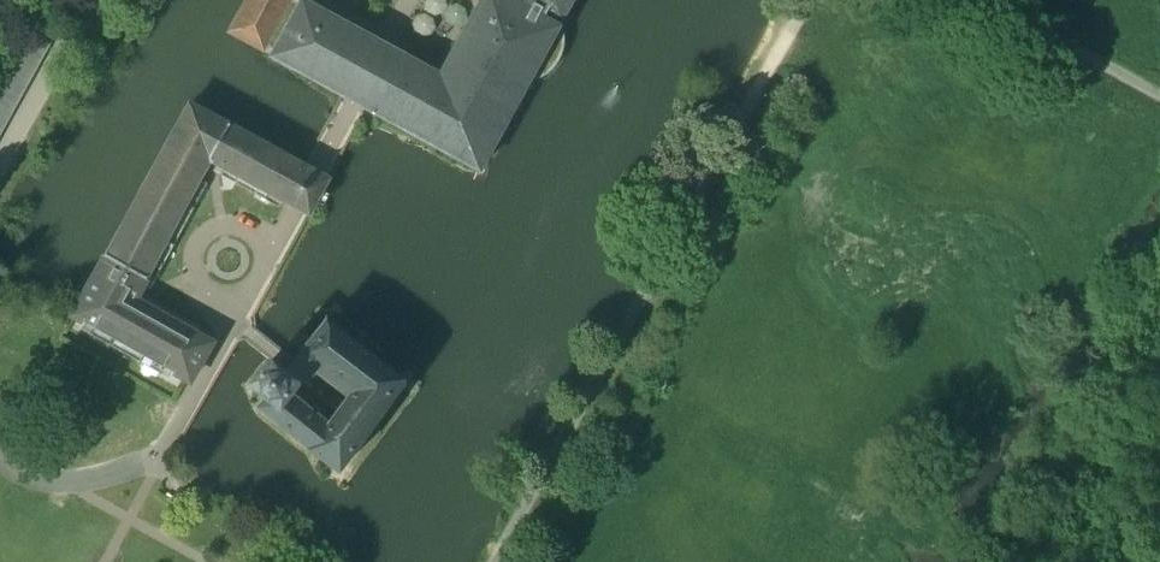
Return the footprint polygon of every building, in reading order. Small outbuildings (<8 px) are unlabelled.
[(228,33),(263,52),(265,49),(292,0),(247,0),(228,33)] [(265,49),(274,54),(302,4),(295,0),(292,0),(265,49)] [(441,78),(430,72),(430,71),(303,2),(302,4),(274,54),(273,58),(479,170),(530,76),(538,80),(544,77),(550,73),(554,69),(558,61),(561,55),(563,48),(564,41),(563,34),(556,30),(557,28),(553,26),(506,0),(484,0),(441,78)] [(526,0),(506,0),(553,26),(557,19),(526,0)] [(557,19),(560,20),(572,0),(526,0),(557,19)] [(0,83),(0,130),(57,27),(37,16),(0,83)] [(304,167),(190,105),(73,316),(190,382),(211,343),(135,300),(211,161),(287,203),(289,200),(288,199),(304,167)] [(325,158),(313,152),(306,164),(318,171),(331,177),(339,165),(325,158)] [(340,469),(404,385),(405,384),(405,381),(403,381),(329,324),(329,323),(326,323),(326,325),(295,363),(287,375),(271,362),(250,387),(266,400),(262,408),(259,407),(260,410),(261,410),(337,469),(337,471),(340,470),(340,469)] [(253,330),(244,341),(247,343),(256,332),(253,330)]
